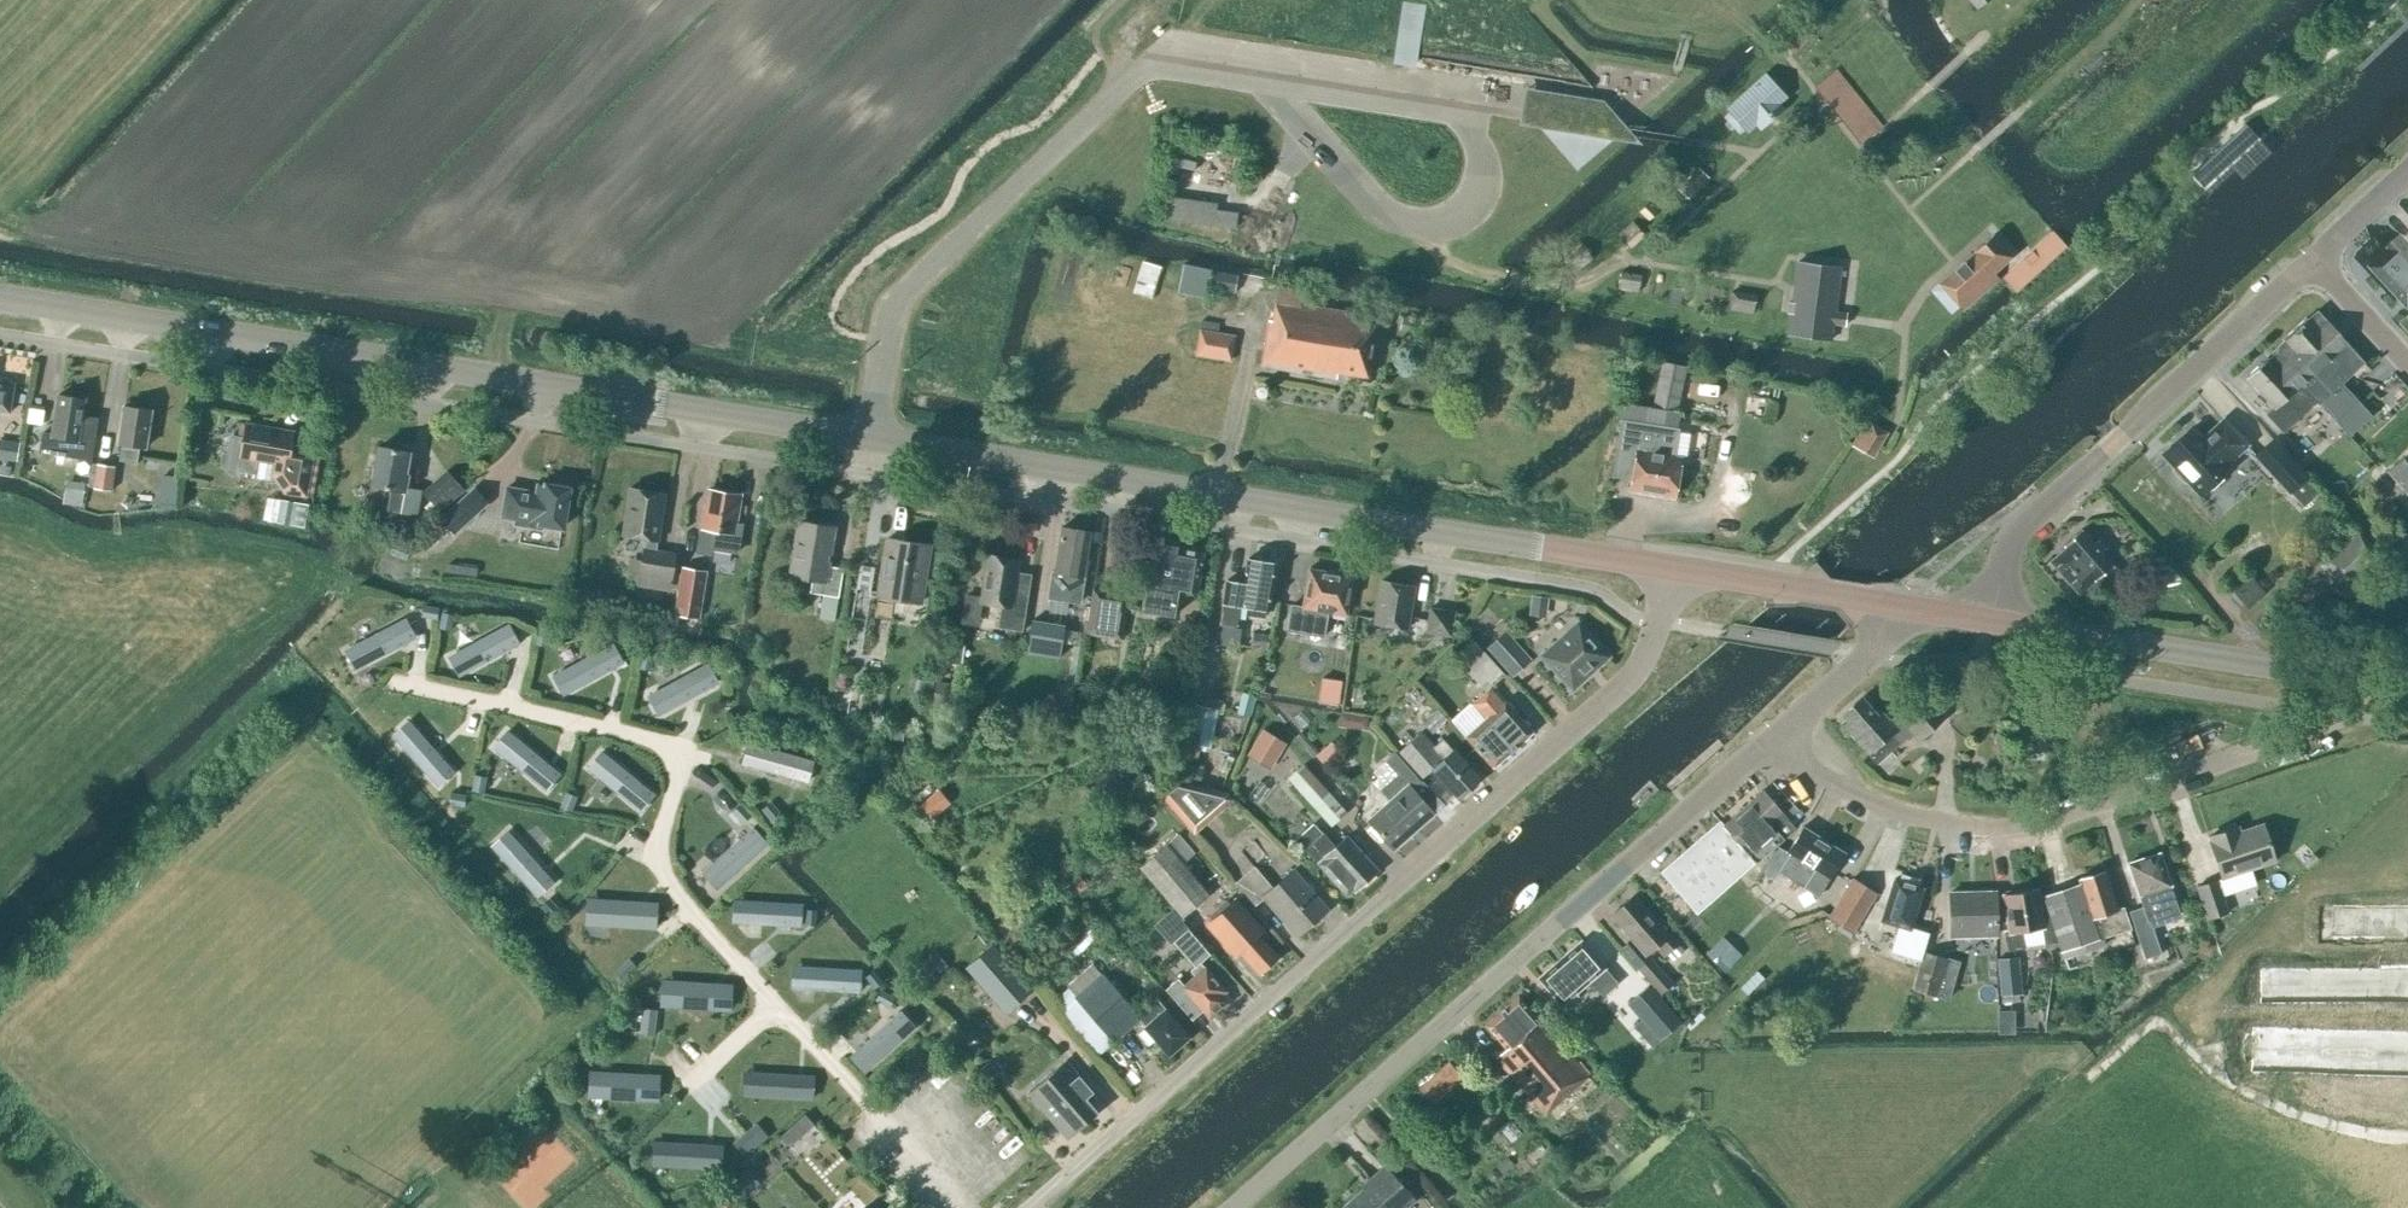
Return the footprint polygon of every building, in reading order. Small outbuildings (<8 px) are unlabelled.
[(1977,10),(1989,0),(1967,0),(1977,10)] [(1427,6),(1404,2),(1394,54),(1417,58),(1427,6)] [(1794,53),(1808,40),(1801,32),(1786,45),(1794,53)] [(1760,130),(1785,108),(1781,103),(1788,97),(1765,72),(1725,108),(1729,112),(1724,117),(1739,133),(1744,129),(1747,133),(1755,126),(1760,130)] [(1864,144),(1881,129),(1837,73),(1819,87),(1864,144)] [(2271,157),(2245,128),(2190,177),(2209,198),(2234,175),(2242,183),(2271,157)] [(1688,198),(1709,178),(1699,167),(1678,188),(1688,198)] [(1161,218),(1236,225),(1238,203),(1163,196),(1161,218)] [(1630,248),(1645,235),(1633,221),(1618,233),(1626,242),(1625,243),(1630,248)] [(2016,292),(2066,246),(2053,231),(2031,251),(2002,278),(2004,279),(2006,282),(2015,292),(2016,292)] [(2013,257),(1993,234),(1974,251),(1973,250),(1937,283),(1938,284),(1930,291),(1950,314),(1959,307),(1963,311),(2000,279),(1994,273),(2013,257)] [(2401,235),(2388,246),(2390,248),(2370,266),(2407,307),(2407,242),(2401,235)] [(1143,258),(1134,290),(1153,296),(1162,264),(1143,258)] [(1207,293),(1211,270),(1183,264),(1179,287),(1207,293)] [(1846,327),(1847,315),(1835,313),(1841,269),(1798,264),(1789,336),(1832,341),(1834,325),(1846,327)] [(1638,292),(1641,275),(1621,272),(1618,293),(1629,295),(1630,291),(1638,292)] [(1236,294),(1239,276),(1214,273),(1211,292),(1236,294)] [(1376,323),(1355,320),(1356,314),(1300,305),(1302,291),(1278,287),(1272,321),(1268,320),(1261,366),(1336,379),(1337,373),(1367,378),(1376,323)] [(1758,311),(1760,299),(1755,298),(1756,294),(1731,290),(1729,303),(1730,303),(1729,310),(1753,314),(1753,311),(1758,311)] [(2276,350),(2318,401),(2350,435),(2371,416),(2340,384),(2364,363),(2315,310),(2274,348),(2276,350)] [(1403,317),(1401,330),(1414,332),(1416,319),(1403,317)] [(1219,334),(1220,323),(1203,320),(1201,331),(1196,356),(1231,362),(1236,337),(1219,334)] [(2299,418),(2318,401),(2276,350),(2246,378),(2273,408),(2265,415),(2280,431),(2298,416),(2299,418)] [(1679,411),(1687,368),(1661,363),(1652,407),(1624,404),(1612,476),(1632,479),(1630,490),(1675,497),(1678,475),(1685,477),(1687,462),(1680,461),(1681,458),(1674,457),(1678,430),(1665,427),(1667,409),(1679,411)] [(9,413),(14,383),(0,381),(0,411),(9,413)] [(91,461),(98,417),(84,415),(86,398),(57,393),(51,433),(42,431),(39,452),(91,461)] [(1763,413),(1766,398),(1753,396),(1750,410),(1763,413)] [(146,447),(151,410),(124,406),(119,443),(123,444),(120,460),(137,463),(140,446),(146,447)] [(2223,420),(2202,440),(2191,429),(2164,454),(2176,467),(2172,470),(2184,484),(2188,480),(2200,494),(2228,468),(2225,465),(2246,446),(2223,420)] [(1874,459),(1888,434),(1868,422),(1853,447),(1874,459)] [(314,449),(291,445),(293,433),(246,426),(243,441),(232,439),(229,459),(224,459),(225,464),(227,469),(231,472),(235,474),(237,470),(240,471),(250,472),(258,474),(260,462),(274,464),(272,476),(280,487),(288,488),(287,494),(306,497),(314,449)] [(2308,477),(2272,438),(2253,456),(2289,494),(2290,493),(2303,508),(2320,492),(2307,478),(2308,477)] [(17,461),(20,442),(0,440),(0,459),(17,461)] [(416,516),(420,490),(406,488),(408,475),(405,474),(409,452),(379,447),(372,486),(392,489),(388,510),(401,512),(401,513),(416,516)] [(2389,472),(2407,493),(2407,454),(2389,472)] [(112,490),(115,466),(97,464),(94,487),(112,490)] [(435,518),(441,512),(441,511),(464,490),(447,470),(423,492),(431,501),(425,507),(435,518)] [(161,475),(159,509),(175,507),(177,476),(161,475)] [(562,527),(569,489),(538,484),(537,492),(506,488),(501,517),(515,520),(514,524),(542,529),(543,524),(562,527)] [(489,503),(474,486),(439,518),(454,535),(489,503)] [(658,541),(665,494),(630,488),(622,535),(645,539),(644,549),(643,548),(642,560),(631,558),(628,573),(640,575),(638,586),(669,591),(675,554),(656,550),(657,541),(658,541)] [(735,522),(739,495),(710,490),(706,509),(704,508),(696,553),(713,555),(714,550),(739,553),(744,524),(735,522)] [(267,496),(263,518),(295,524),(299,502),(267,496)] [(435,541),(447,530),(437,520),(426,531),(435,541)] [(834,620),(838,594),(843,566),(828,563),(834,529),(797,522),(789,569),(813,573),(810,590),(823,592),(819,618),(834,620)] [(2407,545),(2407,523),(2390,539),(2401,551),(2407,545)] [(1080,604),(1088,560),(1083,556),(1087,531),(1062,527),(1054,572),(1052,572),(1047,599),(1080,604)] [(2093,544),(2081,530),(2063,546),(2065,548),(2049,562),(2079,595),(2098,577),(2113,593),(2126,581),(2101,553),(2105,549),(2098,540),(2093,544)] [(2347,586),(2380,555),(2357,532),(2321,566),(2331,578),(2336,574),(2347,586)] [(920,601),(929,544),(886,537),(877,595),(920,601)] [(1162,545),(1157,544),(1151,583),(1146,582),(1141,611),(1174,616),(1178,588),(1197,591),(1204,552),(1178,547),(1176,541),(1167,539),(1162,545)] [(2175,570),(2159,553),(2148,554),(2150,576),(2157,575),(2157,583),(2176,581),(2175,570)] [(1022,631),(1027,598),(1013,596),(1019,559),(987,554),(980,602),(1001,605),(998,627),(1022,631)] [(1268,608),(1275,564),(1248,559),(1243,583),(1226,580),(1223,601),(1219,624),(1236,627),(1240,604),(1268,608)] [(699,619),(708,569),(682,565),(674,615),(699,619)] [(941,583),(943,567),(933,566),(930,582),(941,583)] [(1346,615),(1352,576),(1309,569),(1302,607),(1291,605),(1287,631),(1323,637),(1327,612),(1346,615)] [(2265,592),(2250,575),(2232,591),(2247,608),(2265,592)] [(1407,629),(1414,586),(1381,581),(1374,623),(1407,629)] [(1092,589),(1084,632),(1120,638),(1128,596),(1092,589)] [(424,605),(422,617),(438,620),(441,608),(424,605)] [(1450,636),(1454,612),(1430,608),(1426,632),(1450,636)] [(455,615),(442,612),(439,629),(451,631),(455,615)] [(359,644),(367,659),(368,660),(383,652),(382,651),(398,643),(399,644),(414,636),(405,620),(359,644)] [(1065,625),(1033,620),(1027,652),(1059,657),(1065,625)] [(1572,690),(1608,657),(1578,623),(1552,646),(1555,649),(1544,659),(1572,690)] [(509,626),(463,651),(472,667),(487,659),(487,658),(502,650),(503,651),(518,642),(509,626)] [(551,632),(539,629),(535,645),(548,647),(551,632)] [(1513,677),(1532,659),(1506,630),(1487,648),(1513,677)] [(1268,648),(1270,636),(1253,633),(1251,645),(1268,648)] [(1493,687),(1505,675),(1471,639),(1453,657),(1482,688),(1488,682),(1493,687)] [(567,669),(576,685),(591,677),(591,676),(606,668),(607,669),(622,660),(613,644),(567,669)] [(654,654),(641,653),(639,669),(651,670),(654,654)] [(663,689),(671,705),(687,697),(686,696),(702,688),(702,689),(717,681),(708,665),(663,689)] [(1318,701),(1339,704),(1343,679),(1322,675),(1318,701)] [(1979,683),(1978,706),(2004,707),(2005,683),(1979,683)] [(1502,703),(1489,688),(1471,704),(1484,719),(1465,737),(1493,768),(1532,732),(1504,701),(1502,703)] [(1256,697),(1243,694),(1237,715),(1250,719),(1256,697)] [(1917,741),(1943,719),(1921,694),(1889,722),(1882,714),(1877,718),(1861,699),(1843,715),(1849,722),(1844,726),(1876,763),(1911,733),(1917,741)] [(1895,710),(1903,703),(1895,694),(1887,702),(1895,710)] [(976,707),(963,705),(961,721),(974,723),(976,707)] [(1195,705),(1188,747),(1210,750),(1217,709),(1195,705)] [(1437,730),(1449,719),(1437,706),(1425,717),(1437,730)] [(1366,729),(1368,716),(1340,713),(1338,725),(1366,729)] [(1286,744),(1262,729),(1246,756),(1270,770),(1286,744)] [(428,745),(417,732),(403,744),(437,783),(451,771),(440,758),(439,759),(427,745),(428,745)] [(1434,747),(1420,733),(1398,752),(1422,779),(1432,769),(1458,798),(1479,779),(1453,750),(1452,751),(1442,740),(1434,747)] [(531,752),(518,741),(506,755),(546,788),(558,774),(544,763),(544,764),(530,752),(531,752)] [(763,748),(758,766),(774,771),(775,770),(792,774),(791,775),(808,780),(813,762),(763,748)] [(1393,849),(1433,814),(1412,790),(1421,782),(1395,753),(1385,762),(1390,767),(1372,783),(1373,797),(1383,808),(1368,821),(1393,849)] [(625,773),(612,762),(601,776),(641,809),(652,795),(639,784),(639,785),(625,773)] [(1200,784),(1203,768),(1185,764),(1181,779),(1200,784)] [(1331,828),(1348,812),(1305,764),(1288,779),(1331,828)] [(487,777),(475,775),(472,791),(484,793),(487,777)] [(1195,835),(1234,800),(1228,794),(1182,782),(1163,799),(1195,835)] [(931,819),(949,803),(939,790),(920,806),(931,819)] [(467,795),(451,792),(449,805),(465,808),(467,795)] [(578,796),(567,792),(561,807),(572,811),(578,796)] [(1723,826),(1755,863),(1784,839),(1777,831),(1789,821),(1767,796),(1758,795),(1723,826)] [(774,825),(784,817),(771,801),(761,809),(774,825)] [(732,812),(743,825),(752,817),(741,804),(732,812)] [(1335,846),(1323,833),(1314,822),(1295,839),(1346,895),(1352,890),(1354,892),(1377,871),(1347,836),(1335,846)] [(1697,914),(1755,863),(1723,826),(1719,822),(1661,872),(1697,914)] [(2275,861),(2262,825),(2239,833),(2238,828),(2209,838),(2210,843),(2222,879),(2275,861)] [(1846,854),(1824,841),(1803,828),(1788,852),(1777,846),(1762,870),(1780,882),(1784,875),(1819,897),(1846,854)] [(728,852),(715,864),(728,877),(766,843),(754,829),(741,840),(742,841),(729,853),(728,852)] [(1127,852),(1136,843),(1126,831),(1116,840),(1127,852)] [(528,856),(516,844),(503,856),(537,895),(551,882),(540,870),(539,870),(527,857),(528,856)] [(1210,895),(1167,845),(1139,868),(1182,919),(1210,895)] [(2159,854),(2128,864),(2142,908),(2129,912),(2145,959),(2161,954),(2151,922),(2179,913),(2173,897),(2169,886),(2170,886),(2159,854)] [(1272,889),(1254,867),(1235,884),(1254,906),(1263,898),(1296,936),(1327,910),(1294,870),(1272,889)] [(2117,909),(2104,872),(2078,880),(2079,885),(2043,897),(2061,952),(2062,952),(2064,959),(2101,947),(2098,940),(2130,929),(2123,907),(2117,909)] [(1853,934),(1878,894),(1853,877),(1828,919),(1853,934)] [(1920,960),(1922,951),(1927,934),(1910,928),(1923,888),(1894,879),(1881,921),(1899,926),(1891,951),(1920,960)] [(2196,887),(2206,919),(2226,912),(2216,881),(2202,886),(2196,887)] [(2035,890),(2004,895),(2010,932),(2004,933),(2007,952),(2025,949),(2022,932),(2041,929),(2035,890)] [(1950,937),(1997,936),(1995,892),(1949,894),(1950,937)] [(1655,921),(1633,896),(1611,916),(1646,955),(1655,947),(1664,957),(1680,942),(1659,918),(1655,921)] [(1205,924),(1234,957),(1240,951),(1260,973),(1277,958),(1263,942),(1269,936),(1264,931),(1265,930),(1236,897),(1205,924)] [(561,911),(550,898),(540,907),(551,919),(561,911)] [(619,904),(603,903),(602,922),(653,924),(654,906),(637,905),(637,906),(619,905),(619,904)] [(749,904),(748,922),(766,923),(766,922),(783,923),(783,924),(800,925),(801,906),(749,904)] [(816,925),(816,910),(806,910),(805,925),(816,925)] [(1060,943),(1074,957),(1100,932),(1086,917),(1060,943)] [(1225,992),(1200,963),(1210,955),(1188,930),(1174,943),(1195,967),(1191,971),(1196,977),(1184,987),(1178,979),(1166,990),(1192,1020),(1203,1010),(1210,1018),(1226,1003),(1220,996),(1225,992)] [(1581,941),(1538,978),(1562,1006),(1590,981),(1598,990),(1613,978),(1581,941)] [(1724,972),(1736,960),(1717,941),(1705,954),(1724,972)] [(1005,1015),(1033,992),(994,945),(966,969),(1005,1015)] [(1922,951),(1920,960),(1911,989),(1936,998),(1948,959),(1922,951)] [(1661,994),(1673,984),(1650,957),(1638,967),(1661,994)] [(2019,957),(1997,959),(2000,996),(2022,994),(2019,957)] [(623,980),(637,967),(629,959),(615,971),(623,980)] [(1137,1016),(1112,988),(1092,964),(1067,985),(1076,996),(1076,997),(1099,1023),(1098,1024),(1114,1042),(1139,1020),(1145,1026),(1143,1027),(1168,1056),(1189,1037),(1164,1008),(1156,999),(1137,1016)] [(808,969),(807,987),(824,988),(824,987),(842,988),(842,989),(859,990),(860,972),(808,969)] [(874,989),(883,982),(873,970),(864,977),(874,989)] [(695,985),(678,984),(677,1003),(729,1006),(730,987),(713,986),(713,987),(695,986),(695,985)] [(1681,1021),(1650,984),(1627,1004),(1658,1040),(1681,1021)] [(876,1000),(890,1008),(896,997),(882,989),(876,1000)] [(1547,1115),(1589,1078),(1518,996),(1485,1025),(1506,1049),(1496,1058),(1547,1115)] [(654,1036),(657,1010),(642,1009),(639,1035),(654,1036)] [(863,1047),(875,1061),(888,1050),(887,1049),(901,1037),(901,1038),(914,1027),(902,1013),(863,1047)] [(1449,1088),(1441,1080),(1456,1067),(1449,1059),(1418,1086),(1433,1102),(1449,1088)] [(990,1061),(981,1070),(991,1081),(1001,1073),(990,1061)] [(1068,1138),(1097,1113),(1084,1098),(1091,1092),(1065,1062),(1029,1093),(1068,1138)] [(622,1076),(605,1075),(604,1094),(656,1097),(657,1078),(640,1077),(640,1078),(622,1077),(622,1076)] [(776,1075),(759,1075),(758,1093),(810,1096),(811,1077),(794,1076),(794,1077),(776,1076),(776,1075)] [(807,1114),(800,1121),(809,1131),(817,1125),(807,1114)] [(755,1146),(766,1136),(757,1125),(745,1134),(755,1146)] [(755,1146),(745,1134),(734,1143),(744,1155),(755,1146)] [(685,1145),(668,1144),(667,1163),(719,1166),(720,1147),(703,1146),(703,1147),(685,1146),(685,1145)] [(1414,1200),(1386,1167),(1370,1180),(1372,1183),(1344,1207),(1405,1207),(1414,1200)] [(740,1195),(759,1185),(752,1169),(733,1178),(740,1195)] [(721,1193),(713,1201),(719,1207),(735,1207),(721,1193)]
